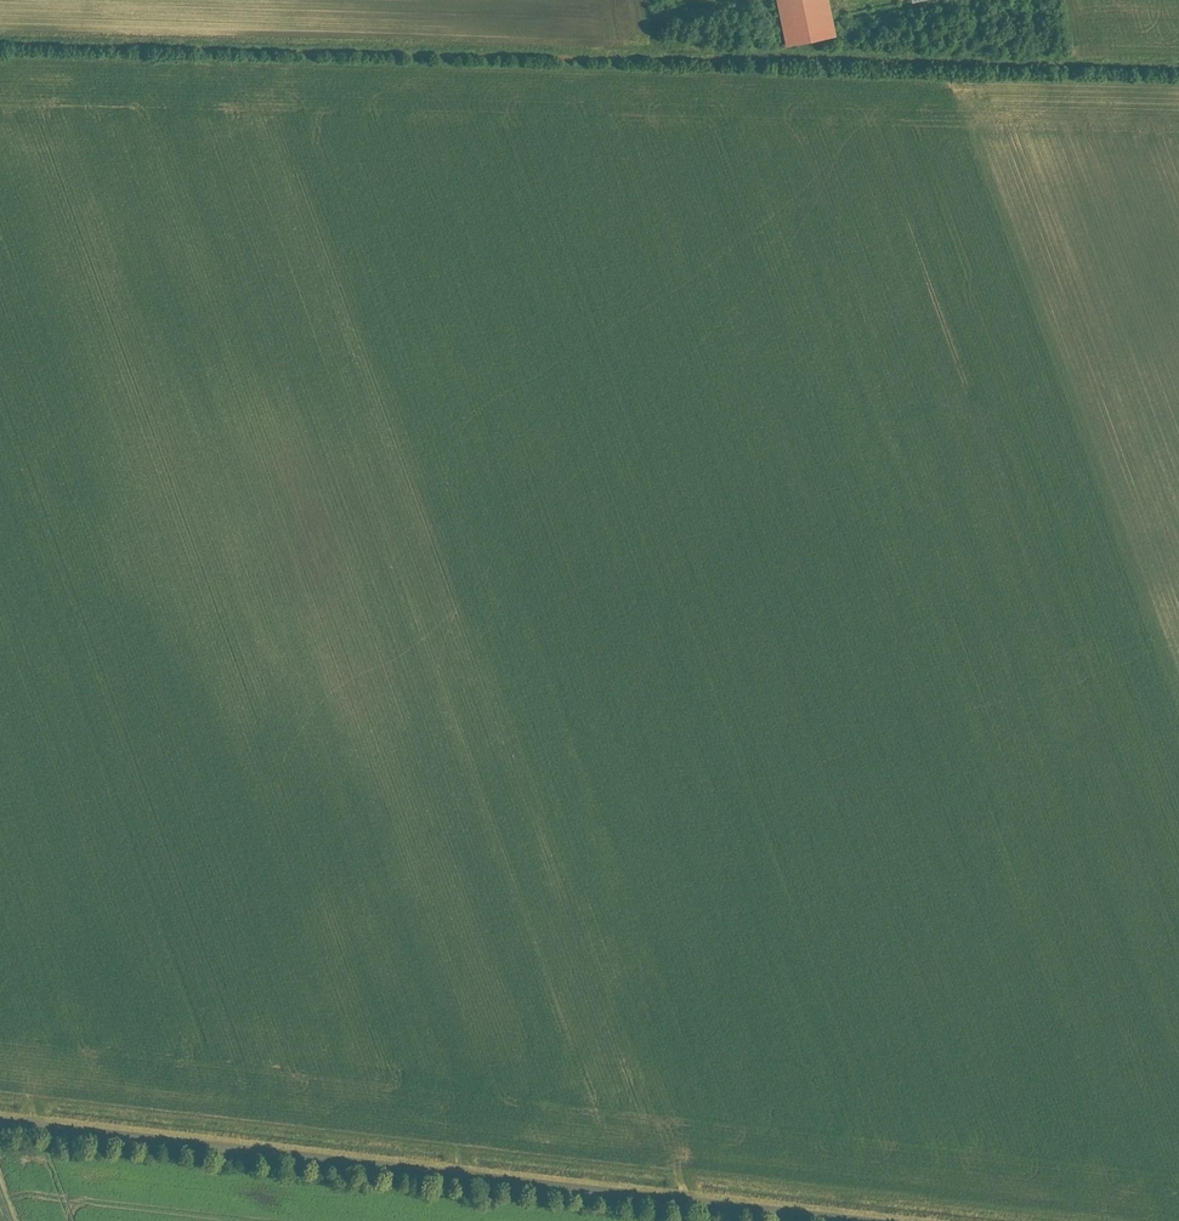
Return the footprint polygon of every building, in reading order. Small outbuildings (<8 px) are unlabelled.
[(789,46),(839,36),(832,0),(780,0),(789,46)]
